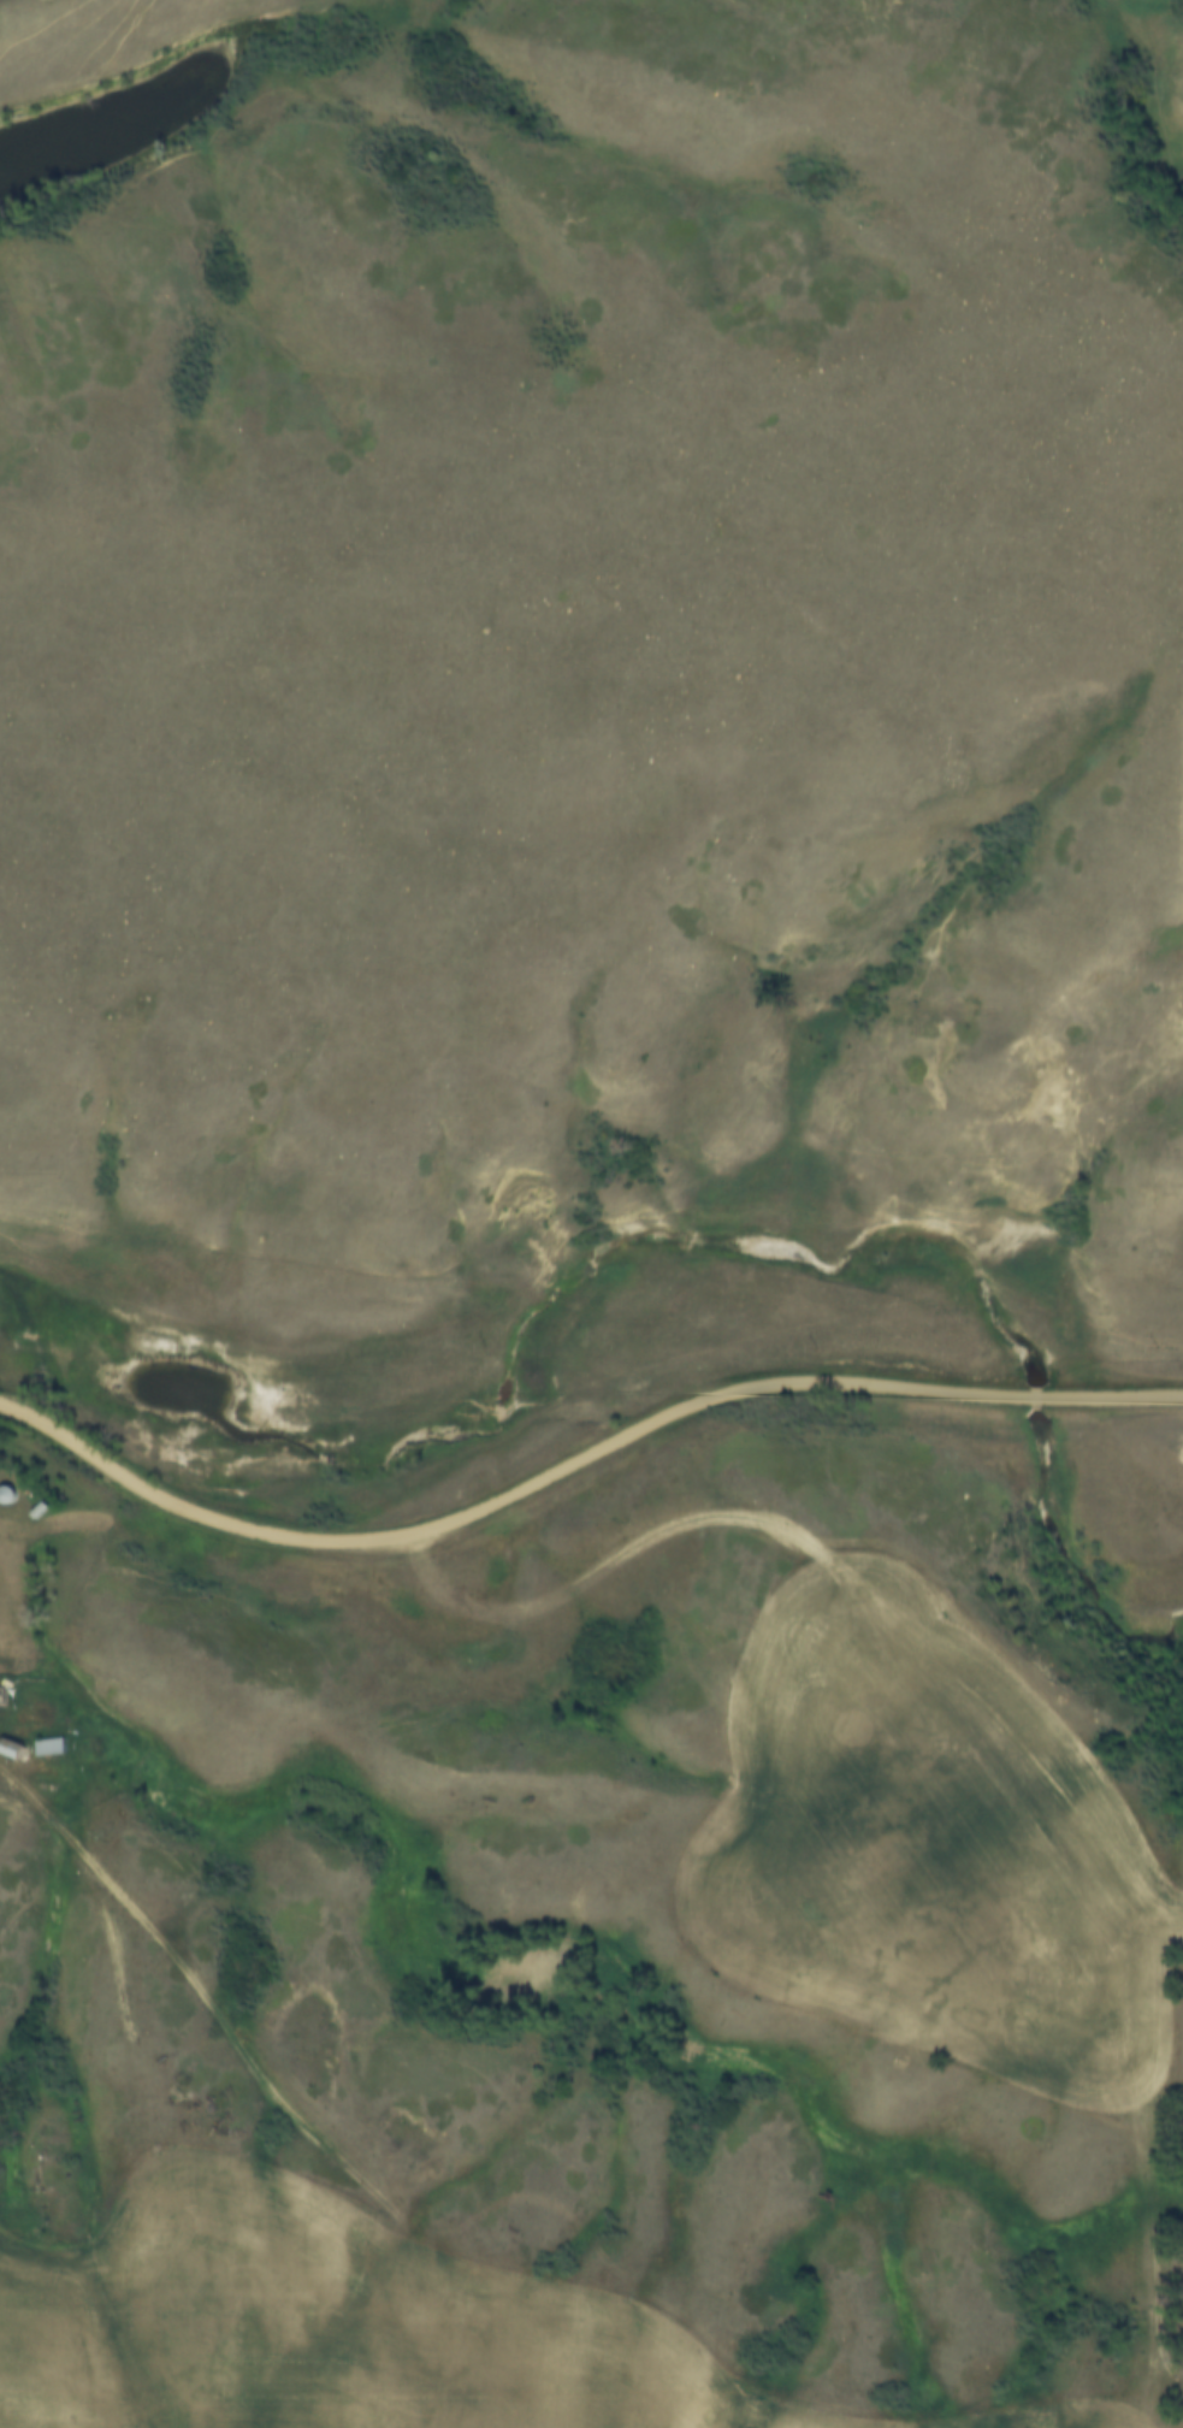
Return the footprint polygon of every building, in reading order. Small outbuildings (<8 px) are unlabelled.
[(5,1503),(20,1501),(18,1486),(3,1488),(5,1503)] [(9,1705),(7,1688),(0,1688),(0,1706),(9,1705)] [(65,1737),(38,1741),(40,1756),(67,1752),(65,1737)] [(3,1752),(22,1762),(27,1751),(8,1742),(3,1752)]
